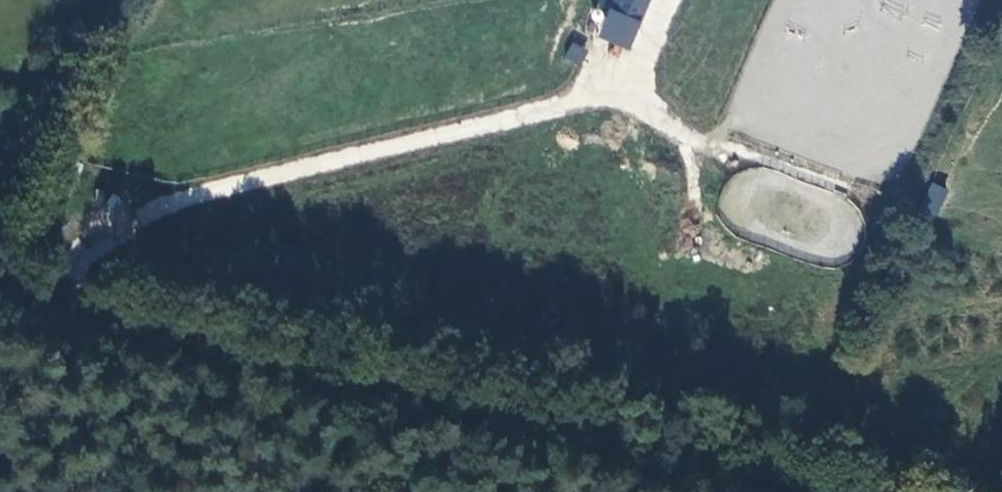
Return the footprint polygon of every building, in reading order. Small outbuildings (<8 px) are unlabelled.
[(599,37),(629,51),(651,0),(613,0),(599,37)] [(578,65),(587,49),(573,40),(563,56),(578,65)] [(933,218),(947,190),(931,181),(917,210),(933,218)]
